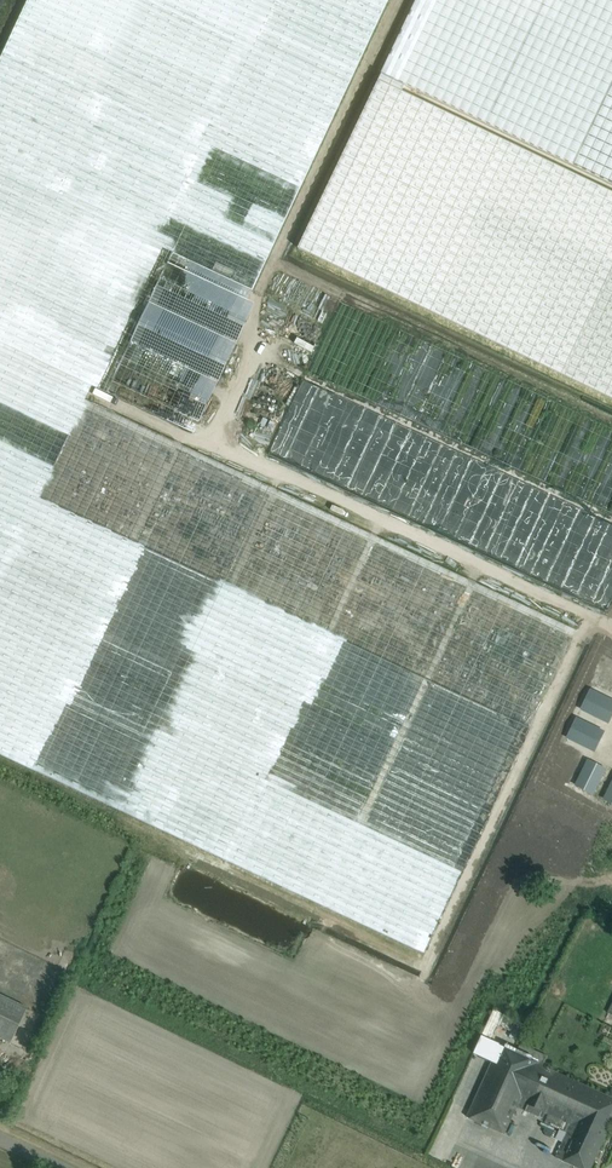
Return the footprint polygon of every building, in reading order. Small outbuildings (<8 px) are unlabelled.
[(598,627),(214,447),(279,307),(249,293),(387,0),(25,0),(0,53),(0,754),(441,961),(598,627)] [(381,73),(382,74),(405,85),(611,184),(611,0),(416,0),(390,54),(381,73)] [(402,92),(405,85),(382,74),(298,249),(611,399),(611,192),(402,92)] [(583,709),(607,721),(611,712),(611,702),(591,691),(583,709)] [(576,718),(568,735),(592,748),(601,730),(576,718)] [(588,760),(576,785),(593,793),(605,769),(588,760)] [(10,1043),(27,1007),(0,995),(0,1038),(10,1043)] [(466,1117),(503,1134),(516,1106),(542,1118),(545,1113),(548,1114),(544,1123),(559,1129),(563,1121),(570,1124),(567,1133),(563,1141),(556,1157),(579,1167),(590,1167),(607,1131),(604,1129),(611,1112),(611,1113),(611,1098),(542,1066),(516,1053),(499,1046),(466,1117)] [(560,1130),(556,1138),(563,1141),(567,1133),(560,1130)]
